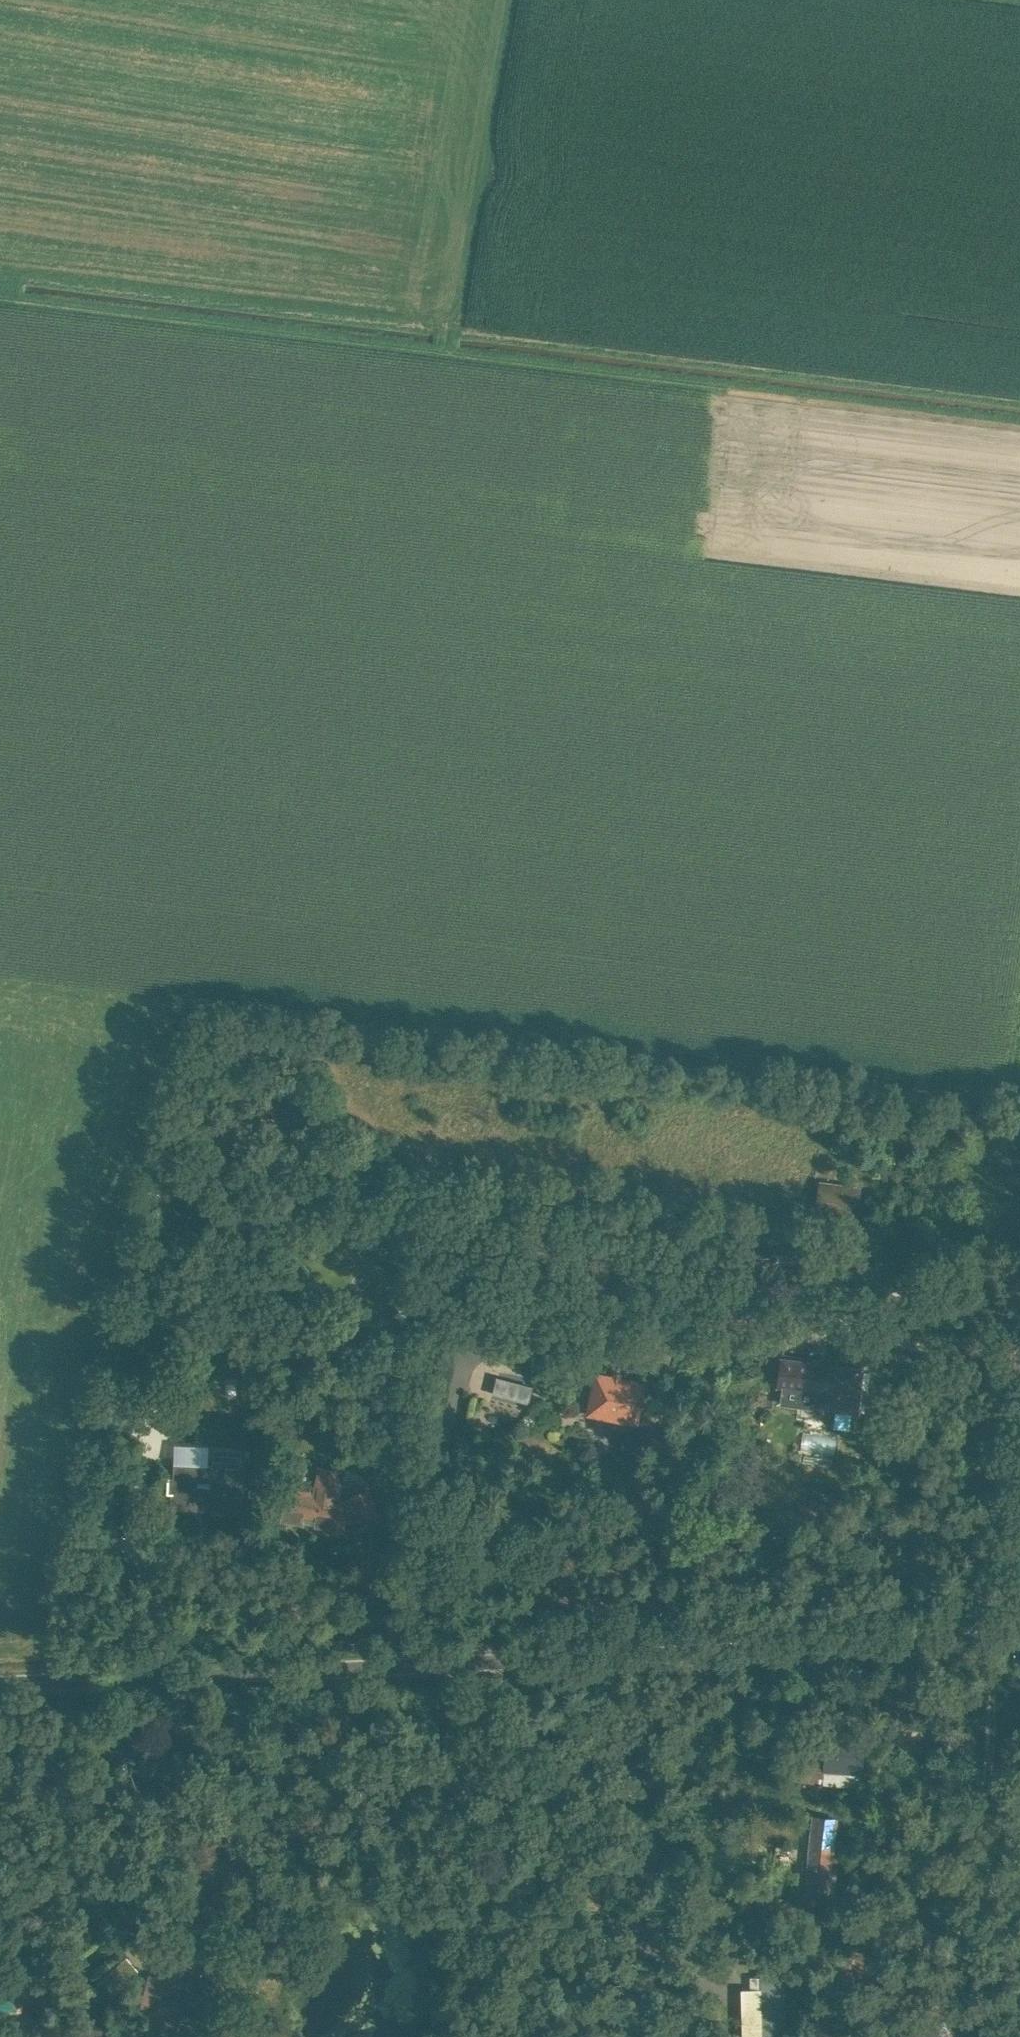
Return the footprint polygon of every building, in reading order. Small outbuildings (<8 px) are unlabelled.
[(859,1205),(860,1186),(821,1182),(818,1213),(851,1216),(852,1205),(859,1205)] [(359,1339),(360,1332),(347,1330),(346,1337),(359,1339)] [(818,1391),(816,1404),(816,1405),(856,1410),(861,1370),(779,1359),(776,1386),(782,1387),(818,1391)] [(636,1422),(644,1384),(596,1375),(591,1403),(606,1406),(605,1410),(610,1417),(612,1417),(636,1422)] [(499,1378),(490,1401),(524,1413),(532,1390),(499,1378)] [(172,1477),(168,1477),(167,1493),(173,1493),(172,1507),(188,1508),(220,1509),(220,1512),(241,1513),(242,1493),(243,1465),(194,1464),(172,1463),(172,1477)] [(334,1498),(338,1470),(320,1467),(317,1485),(320,1486),(319,1495),(293,1491),(291,1506),(285,1505),(282,1520),(301,1523),(302,1516),(318,1519),(317,1523),(325,1524),(325,1529),(343,1532),(344,1522),(346,1522),(360,1519),(375,1514),(368,1491),(352,1496),(353,1498),(347,1500),(334,1498)] [(782,1744),(786,1721),(777,1720),(774,1742),(782,1744)] [(827,1734),(825,1763),(794,1760),(792,1783),(825,1785),(826,1770),(862,1773),(865,1737),(827,1734)] [(835,1902),(841,1841),(836,1841),(838,1816),(813,1814),(804,1899),(835,1902)] [(211,1988),(220,1955),(172,1943),(163,1977),(150,1973),(140,2007),(157,2012),(160,2000),(182,2006),(178,2022),(201,2027),(210,1992),(212,1993),(213,1988),(211,1988)] [(104,2001),(126,1983),(138,1974),(125,1958),(91,1985),(104,2001)] [(783,1975),(761,1975),(761,2007),(744,2007),(745,2036),(784,2036),(783,1975)] [(20,2010),(23,1992),(0,1988),(0,2023),(13,2025),(11,2032),(35,2036),(100,2036),(102,2026),(51,2016),(20,2010)] [(941,2021),(903,2036),(947,2036),(941,2021)]
